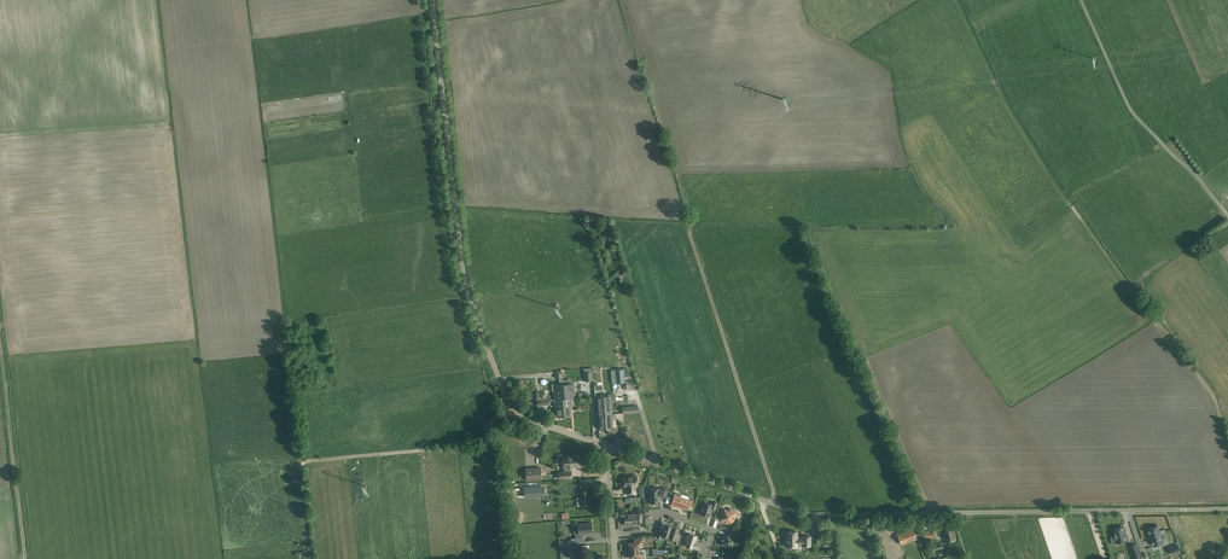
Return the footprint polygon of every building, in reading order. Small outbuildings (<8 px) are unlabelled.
[(585,372),(584,372),(585,381),(593,380),(592,372),(591,372),(591,368),(585,369),(585,372)] [(625,382),(624,369),(616,370),(617,383),(625,382)] [(570,384),(563,384),(564,398),(570,398),(576,397),(575,383),(570,384)] [(564,398),(563,384),(555,385),(555,384),(552,384),(552,391),(554,391),(555,399),(564,398)] [(605,396),(596,397),(597,406),(612,405),(611,400),(616,400),(615,394),(608,395),(608,396),(605,396)] [(570,398),(564,398),(555,399),(556,408),(571,406),(570,398)] [(597,415),(612,414),(612,405),(597,406),(597,415)] [(571,415),(571,406),(556,408),(557,417),(571,415)] [(613,428),(612,414),(597,415),(598,429),(613,428)] [(622,438),(630,438),(630,429),(622,430),(622,438)] [(564,467),(564,471),(559,472),(559,478),(571,477),(571,471),(570,467),(579,466),(578,455),(563,456),(563,467),(564,467)] [(526,468),(527,480),(542,479),(541,467),(526,468)] [(637,475),(624,476),(624,486),(627,486),(627,495),(636,494),(635,485),(637,485),(637,475)] [(580,486),(581,496),(577,497),(577,506),(590,505),(589,485),(580,486)] [(543,486),(525,487),(526,496),(543,495),(543,486)] [(660,489),(660,488),(649,489),(650,503),(661,503),(660,498),(667,497),(666,488),(660,489)] [(689,499),(681,496),(682,494),(675,492),(671,504),(678,507),(678,506),(687,509),(689,503),(692,504),(694,498),(689,497),(689,499)] [(704,502),(700,514),(709,517),(712,509),(715,510),(718,503),(713,502),(712,504),(704,502)] [(632,513),(633,525),(640,524),(639,517),(643,516),(642,508),(639,508),(639,509),(637,509),(636,511),(636,512),(632,513)] [(721,508),(718,518),(722,519),(721,521),(731,524),(734,518),(735,518),(737,511),(731,509),(730,511),(721,508)] [(633,525),(632,513),(627,513),(627,511),(626,510),(624,510),(624,509),(621,510),(621,518),(625,518),(625,525),(633,525)] [(513,515),(514,523),(522,523),(521,514),(513,515)] [(583,534),(592,533),(592,523),(579,524),(580,533),(576,534),(576,538),(583,537),(583,534)] [(669,537),(672,526),(666,523),(663,531),(660,530),(657,538),(663,539),(665,536),(669,537)] [(1148,529),(1150,536),(1151,536),(1152,539),(1151,539),(1153,546),(1164,543),(1158,525),(1148,529)] [(672,526),(669,537),(672,538),(672,543),(678,544),(680,537),(677,535),(679,528),(672,526)] [(1118,543),(1128,540),(1123,526),(1113,529),(1115,536),(1118,543)] [(953,528),(943,530),(946,542),(956,540),(953,528)] [(897,534),(901,543),(916,538),(912,529),(897,534)] [(783,545),(784,546),(785,546),(786,546),(786,547),(797,547),(797,544),(802,544),(802,546),(810,546),(810,536),(802,536),(802,538),(797,538),(797,531),(794,531),(793,530),(792,530),(791,530),(790,530),(788,531),(786,531),(786,542),(785,542),(784,543),(783,544),(783,545)] [(924,531),(925,540),(933,539),(932,530),(924,531)] [(724,536),(721,545),(731,548),(732,545),(737,546),(739,539),(738,539),(739,536),(729,532),(728,535),(727,537),(724,536)] [(699,550),(701,543),(696,541),(697,536),(689,533),(685,546),(693,548),(699,550)] [(629,550),(640,550),(639,546),(644,545),(643,538),(635,539),(636,543),(628,543),(629,550)] [(918,538),(902,543),(904,548),(920,543),(918,538)] [(1132,552),(1138,550),(1136,543),(1129,545),(1132,552)] [(629,550),(629,558),(637,557),(637,558),(645,558),(644,553),(640,553),(640,550),(629,550)] [(1132,552),(1134,558),(1141,558),(1138,550),(1132,552)]
